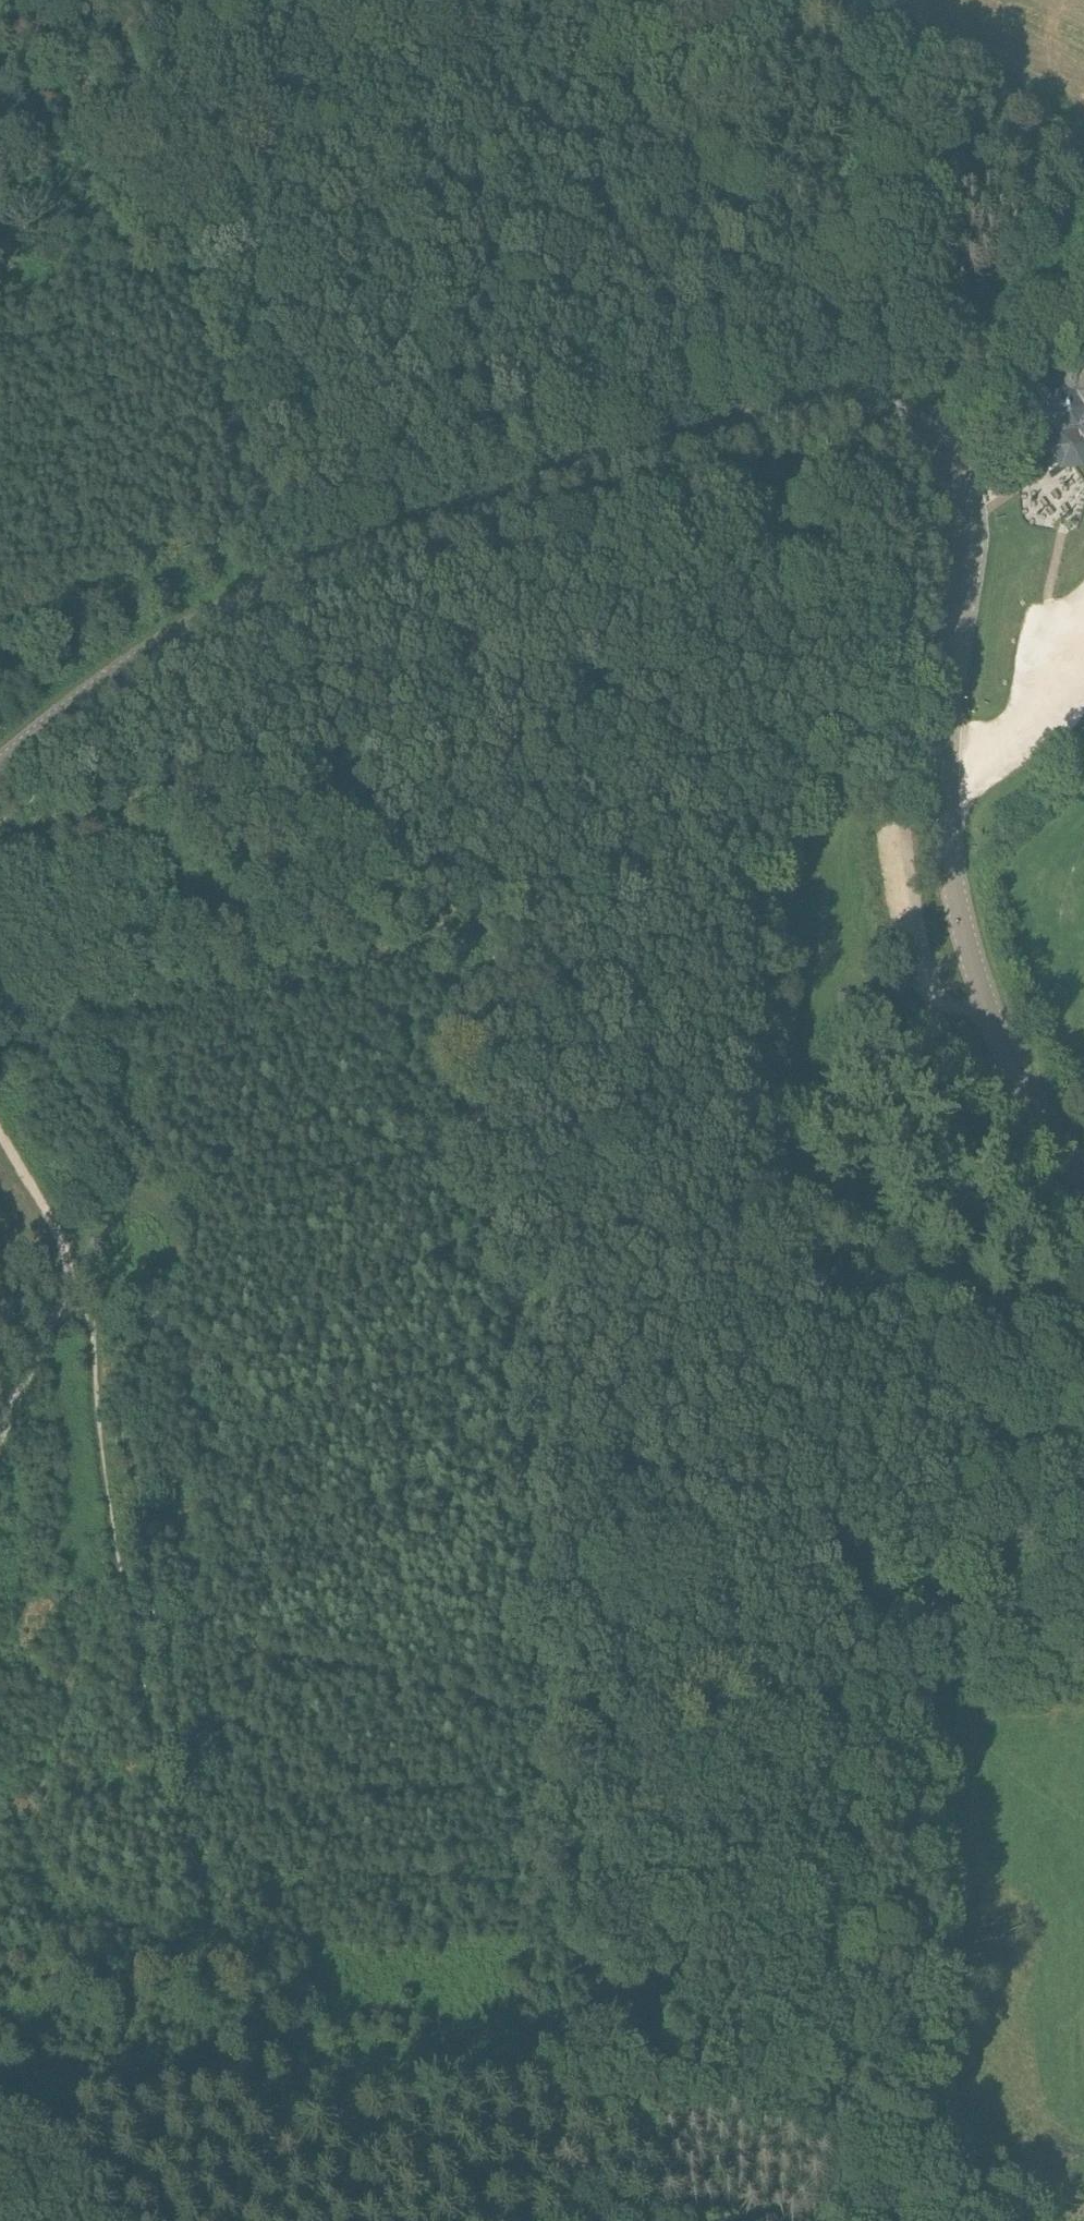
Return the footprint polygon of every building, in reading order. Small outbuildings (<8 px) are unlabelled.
[(1058,398),(1049,416),(1060,433),(1052,451),(1058,461),(1063,468),(1083,466),(1083,464),(1083,383),(1078,396),(1058,398)]
